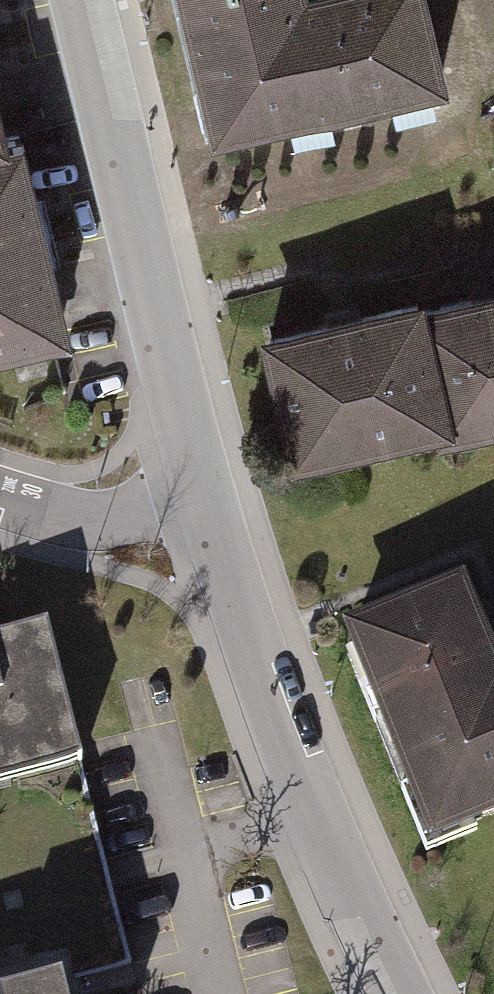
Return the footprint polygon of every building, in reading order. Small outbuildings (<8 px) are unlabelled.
[(203,147),(454,91),(434,0),(170,0),(203,147)] [(65,346),(19,146),(1,150),(0,150),(0,360),(65,346)] [(426,312),(454,434),(456,443),(493,434),(493,296),(426,312)] [(424,302),(260,340),(290,471),(454,434),(426,312),(424,302)] [(343,653),(418,827),(493,795),(493,681),(459,603),(343,653)] [(77,770),(44,631),(0,641),(0,788),(77,770)]
